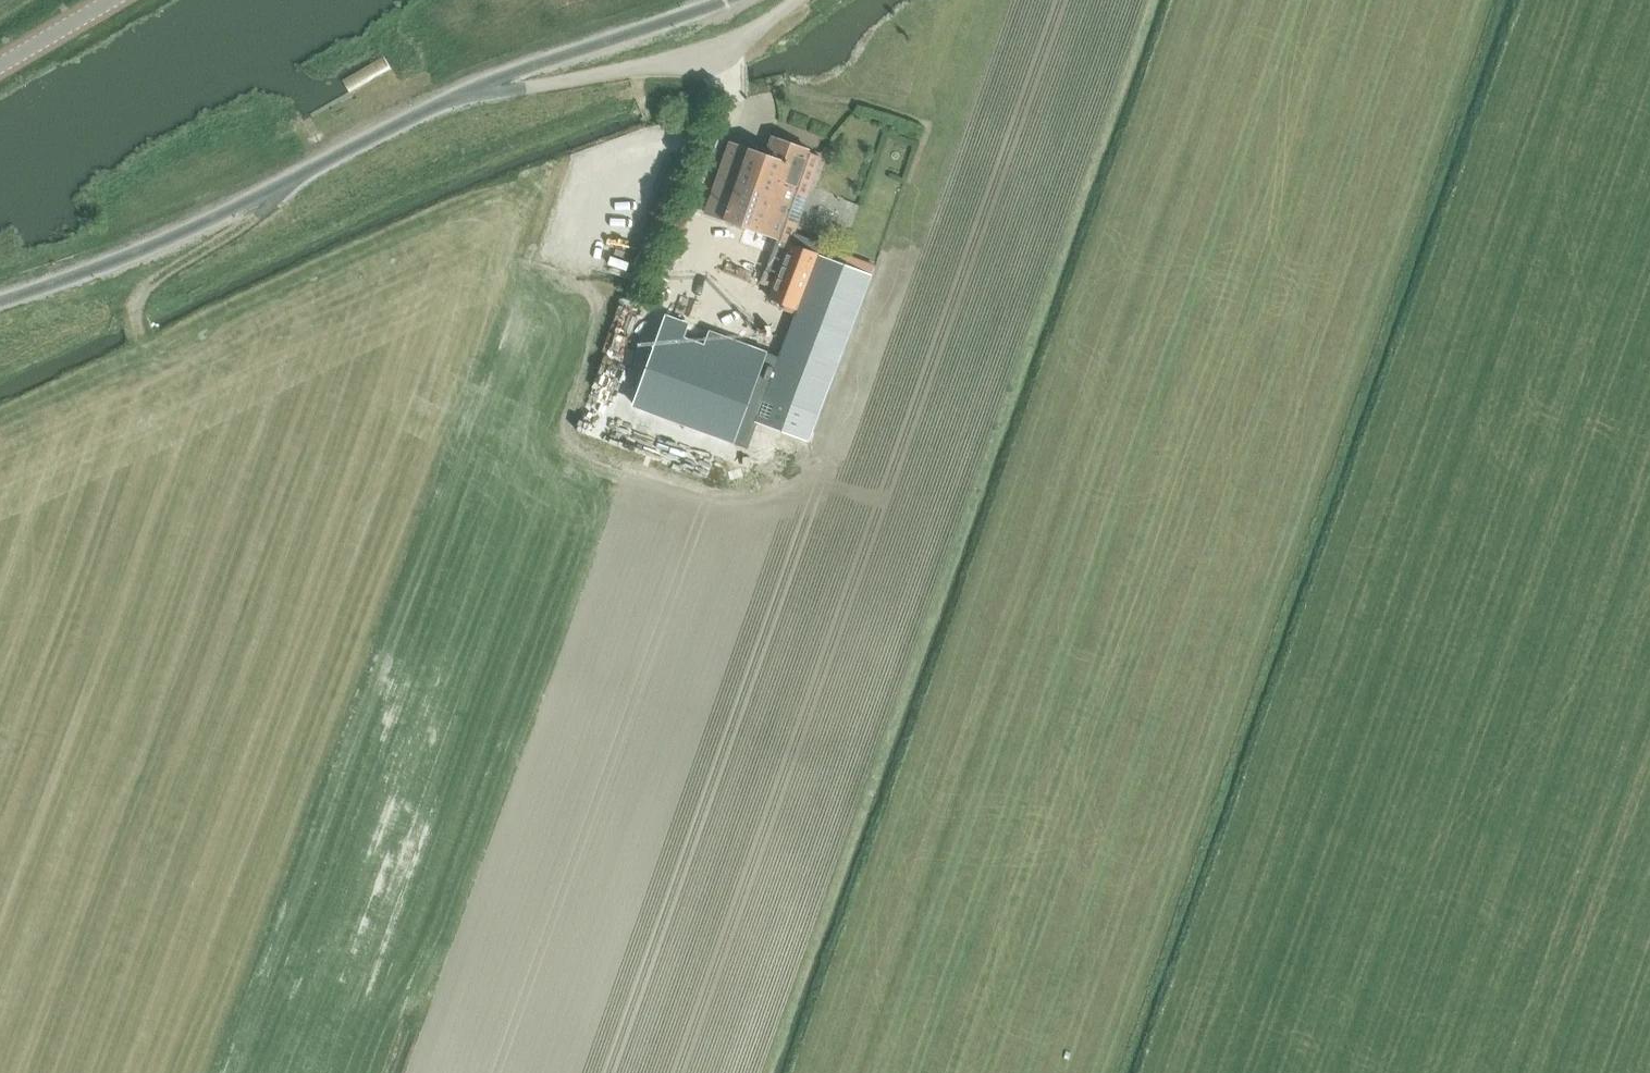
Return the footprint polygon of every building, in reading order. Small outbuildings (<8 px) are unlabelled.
[(705,212),(778,238),(794,192),(808,196),(821,157),(808,153),(809,150),(772,137),(766,155),(730,143),(705,212)] [(682,362),(751,386),(749,390),(812,413),(867,265),(840,255),(837,262),(789,244),(769,297),(786,304),(784,309),(797,314),(781,356),(694,326),(682,362)]
